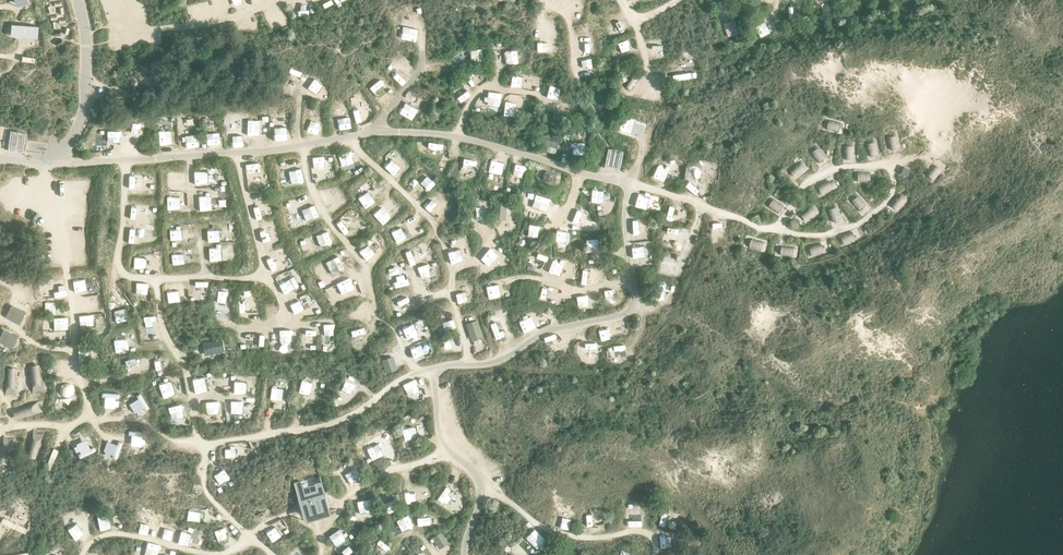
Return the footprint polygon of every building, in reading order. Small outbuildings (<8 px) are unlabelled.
[(755,25),(762,36),(771,31),(764,20),(755,25)] [(38,25),(12,23),(11,35),(37,37),(38,25)] [(399,27),(400,40),(415,39),(415,27),(399,27)] [(580,35),(580,45),(592,45),(592,34),(580,35)] [(482,47),(471,50),(473,60),(484,58),(482,47)] [(507,62),(520,62),(520,49),(508,48),(507,62)] [(580,63),(592,63),(592,52),(580,53),(580,63)] [(402,84),(410,74),(400,66),(392,76),(402,84)] [(679,80),(699,76),(698,70),(678,74),(679,80)] [(510,84),(520,87),(524,77),(513,73),(510,84)] [(295,94),(296,83),(285,83),(285,94),(295,94)] [(380,102),(390,94),(383,84),(373,92),(380,102)] [(307,96),(317,96),(318,85),(308,85),(307,96)] [(656,100),(657,87),(645,87),(645,99),(656,100)] [(486,106),(501,106),(501,93),(487,92),(486,106)] [(559,112),(562,100),(551,98),(548,109),(559,112)] [(404,100),(397,110),(407,116),(413,106),(404,100)] [(515,114),(516,103),(505,102),(504,113),(515,114)] [(358,123),(371,119),(369,113),(357,118),(358,123)] [(334,129),(347,128),(345,115),(333,117),(334,129)] [(620,129),(643,135),(646,121),(624,115),(620,129)] [(160,129),(177,129),(176,116),(160,117),(160,129)] [(322,119),(310,122),(312,132),(324,130),(322,119)] [(826,121),(825,129),(837,130),(837,121),(826,121)] [(260,123),(248,123),(248,138),(261,137),(260,123)] [(287,126),(275,126),(275,139),(288,139),(287,126)] [(108,139),(120,138),(120,128),(108,128),(108,139)] [(24,151),(26,131),(11,129),(8,149),(24,151)] [(242,130),(232,131),(232,144),(242,144),(242,130)] [(186,134),(188,146),(200,144),(198,133),(186,134)] [(207,136),(208,147),(222,147),(222,135),(207,136)] [(545,150),(555,153),(559,141),(548,138),(545,150)] [(583,153),(584,142),(572,141),(572,153),(583,153)] [(811,151),(818,160),(825,155),(818,146),(811,151)] [(344,166),(348,164),(353,172),(362,167),(352,149),(338,157),(344,166)] [(623,153),(608,150),(605,166),(619,169),(623,153)] [(316,169),(327,166),(324,154),(314,157),(316,169)] [(464,157),(464,166),(470,166),(471,162),(477,162),(477,157),(464,157)] [(491,158),(490,171),(503,172),(505,160),(491,158)] [(394,175),(401,167),(393,159),(385,167),(394,175)] [(801,159),(789,170),(796,177),(808,166),(801,159)] [(944,164),(936,160),(930,174),(938,178),(944,164)] [(513,173),(523,176),(526,164),(516,161),(513,173)] [(246,166),(248,180),(259,178),(256,164),(246,166)] [(665,181),(670,169),(659,165),(654,177),(665,181)] [(290,168),(291,182),(302,182),(302,168),(290,168)] [(195,183),(208,182),(208,169),(195,170),(195,183)] [(282,183),(290,183),(289,169),(281,170),(282,183)] [(856,181),(869,182),(869,172),(856,171),(856,181)] [(130,186),(143,186),(143,174),(131,174),(130,186)] [(430,175),(421,180),(426,190),(435,185),(430,175)] [(181,187),(181,176),(169,177),(169,187),(181,187)] [(820,195),(834,189),(830,180),(816,186),(820,195)] [(330,186),(320,191),(326,205),(336,201),(330,186)] [(596,189),(592,200),(602,204),(606,193),(596,189)] [(181,202),(181,190),(168,190),(168,202),(181,202)] [(359,198),(367,207),(375,200),(367,190),(359,198)] [(525,198),(532,201),(535,193),(528,191),(525,198)] [(533,206),(549,211),(553,198),(537,193),(533,206)] [(647,208),(650,196),(638,193),(635,206),(647,208)] [(201,210),(213,209),(212,195),(199,196),(201,210)] [(296,199),(283,202),(287,218),(300,214),(296,199)] [(495,200),(495,218),(506,218),(507,201),(495,200)] [(381,223),(391,217),(383,205),(373,211),(381,223)] [(576,208),(572,221),(584,224),(587,211),(576,208)] [(643,231),(643,221),(633,221),(633,231),(643,231)] [(523,237),(535,239),(537,225),(525,223),(523,237)] [(393,232),(398,243),(409,238),(404,227),(393,232)] [(220,228),(208,229),(208,240),(221,240),(220,228)] [(682,239),(685,231),(678,228),(675,237),(682,239)] [(182,240),(183,230),(171,229),(171,239),(182,240)] [(566,241),(567,230),(556,229),(556,240),(566,241)] [(271,230),(260,231),(261,242),(272,241),(271,230)] [(326,230),(315,235),(320,245),(331,239),(326,230)] [(851,231),(836,237),(840,246),(855,240),(851,231)] [(663,232),(662,244),(675,244),(675,233),(663,232)] [(750,245),(765,250),(768,241),(753,236),(750,245)] [(589,251),(599,249),(596,237),(586,239),(589,251)] [(649,242),(636,243),(637,254),(650,252),(649,242)] [(781,245),(781,255),(798,255),(799,246),(781,245)] [(223,260),(223,246),(211,247),(211,260),(223,260)] [(449,250),(452,260),(462,257),(459,247),(449,250)] [(173,253),(173,263),(184,263),(184,252),(173,253)] [(527,262),(527,269),(542,271),(544,253),(534,252),(533,263),(527,262)] [(327,261),(333,273),(344,268),(339,255),(327,261)] [(134,267),(146,267),(145,256),(134,256),(134,267)] [(553,271),(564,273),(567,259),(556,257),(553,271)] [(658,275),(674,277),(676,262),(660,260),(658,275)] [(423,276),(432,273),(428,262),(419,265),(423,276)] [(593,268),(582,268),(582,282),(594,282),(593,268)] [(290,269),(276,275),(279,281),(293,275),(290,269)] [(336,280),(340,292),(353,288),(349,276),(336,280)] [(89,278),(90,288),(99,287),(98,277),(89,278)] [(283,292),(298,286),(295,277),(279,282),(283,292)] [(88,289),(86,278),(73,280),(76,291),(88,289)] [(194,290),(206,291),(206,280),(194,279),(194,290)] [(136,282),(136,293),(148,294),(148,283),(136,282)] [(658,283),(658,299),(664,299),(664,293),(671,292),(671,283),(658,283)] [(177,296),(188,296),(189,285),(177,284),(177,296)] [(488,300),(500,298),(498,285),(486,288),(488,300)] [(541,287),(540,298),(551,299),(553,288),(541,287)] [(606,290),(607,300),(615,299),(613,288),(606,290)] [(394,295),(396,306),(407,304),(405,293),(394,295)] [(587,293),(577,295),(578,305),(588,303),(587,293)] [(79,310),(91,308),(89,296),(77,298),(79,310)] [(216,297),(216,305),(227,306),(227,297),(216,297)] [(300,298),(289,303),(294,313),(305,308),(300,298)] [(56,312),(55,300),(45,301),(45,313),(56,312)] [(123,306),(112,310),(117,322),(127,318),(123,306)] [(24,316),(10,308),(5,317),(19,325),(24,316)] [(80,315),(81,326),(95,324),(93,313),(80,315)] [(54,316),(54,329),(68,328),(68,316),(54,316)] [(523,330),(536,327),(533,316),(520,319),(523,330)] [(324,319),(324,330),(335,330),(334,318),(324,319)] [(445,321),(447,328),(456,326),(454,318),(445,321)] [(479,320),(467,322),(471,340),(483,337),(479,320)] [(402,328),(407,340),(419,336),(414,323),(402,328)] [(602,339),(611,336),(608,326),(599,328),(602,339)] [(0,330),(0,341),(14,350),(18,342),(1,329),(0,330)] [(291,329),(280,330),(281,350),(292,349),(291,329)] [(315,330),(305,330),(305,343),(315,342),(315,330)] [(206,354),(226,349),(223,337),(204,342),(206,354)] [(116,340),(116,353),(129,352),(129,339),(116,340)] [(587,341),(576,346),(579,351),(589,346),(587,341)] [(422,345),(412,350),(417,361),(427,356),(422,345)] [(609,347),(610,358),(620,357),(619,346),(609,347)] [(394,354),(382,358),(387,372),(399,367),(394,354)] [(51,359),(52,369),(65,367),(64,357),(51,359)] [(31,390),(41,390),(42,364),(32,364),(31,390)] [(7,366),(6,393),(16,394),(17,367),(7,366)] [(195,377),(196,391),(209,390),(207,376),(195,377)] [(309,397),(315,398),(319,378),(313,377),(309,397)] [(416,378),(403,383),(407,394),(420,390),(416,378)] [(234,391),(246,392),(246,380),(234,379),(234,391)] [(342,388),(350,393),(356,384),(347,379),(342,388)] [(170,380),(158,383),(162,397),(173,394),(170,380)] [(309,394),(311,382),(301,380),(299,393),(309,394)] [(281,400),(283,389),(271,387),(270,399),(281,400)] [(55,409),(67,409),(67,398),(55,398),(55,409)] [(205,412),(218,412),(218,400),(205,400),(205,412)] [(242,412),(243,401),(231,400),(231,412),(242,412)] [(39,402),(15,411),(18,419),(42,410),(39,402)] [(184,402),(171,406),(174,418),(187,414),(184,402)] [(416,425),(403,425),(403,436),(416,436),(416,425)] [(0,457),(0,462),(9,463),(13,439),(3,437),(0,457)] [(366,448),(372,459),(382,453),(376,443),(366,448)] [(236,450),(226,450),(226,459),(236,459),(236,450)] [(223,468),(214,476),(225,490),(234,482),(223,468)] [(306,520),(332,512),(328,501),(320,475),(295,483),(299,498),(306,520)] [(386,513),(394,510),(389,496),(381,499),(386,513)] [(358,498),(358,510),(371,510),(370,497),(358,498)] [(188,519),(202,519),(202,510),(189,509),(188,519)] [(638,511),(624,513),(626,525),(640,523),(638,511)] [(663,511),(660,522),(667,524),(670,513),(663,511)] [(100,529),(111,527),(109,513),(98,515),(100,529)] [(417,517),(420,526),(432,523),(429,513),(417,517)] [(394,520),(398,531),(415,524),(411,514),(394,520)] [(25,533),(28,528),(4,516),(1,521),(25,533)] [(568,528),(570,518),(562,517),(560,527),(568,528)] [(85,521),(74,522),(75,541),(87,539),(85,521)] [(147,533),(149,523),(141,521),(139,531),(147,533)] [(160,525),(158,535),(171,538),(173,528),(160,525)] [(330,533),(336,544),(347,539),(341,528),(330,533)] [(537,548),(546,540),(534,528),(525,537),(537,548)] [(182,529),(178,541),(188,544),(192,533),(182,529)] [(215,531),(217,540),(227,538),(225,529),(215,531)] [(273,542),(282,536),(277,529),(268,534),(273,542)] [(675,542),(675,530),(664,530),(665,542),(675,542)] [(438,531),(428,537),(435,547),(444,540),(438,531)] [(374,547),(383,554),(390,546),(381,539),(374,547)] [(144,554),(156,554),(158,545),(147,542),(144,554)] [(306,552),(296,545),(289,554),(304,554),(306,552)]
